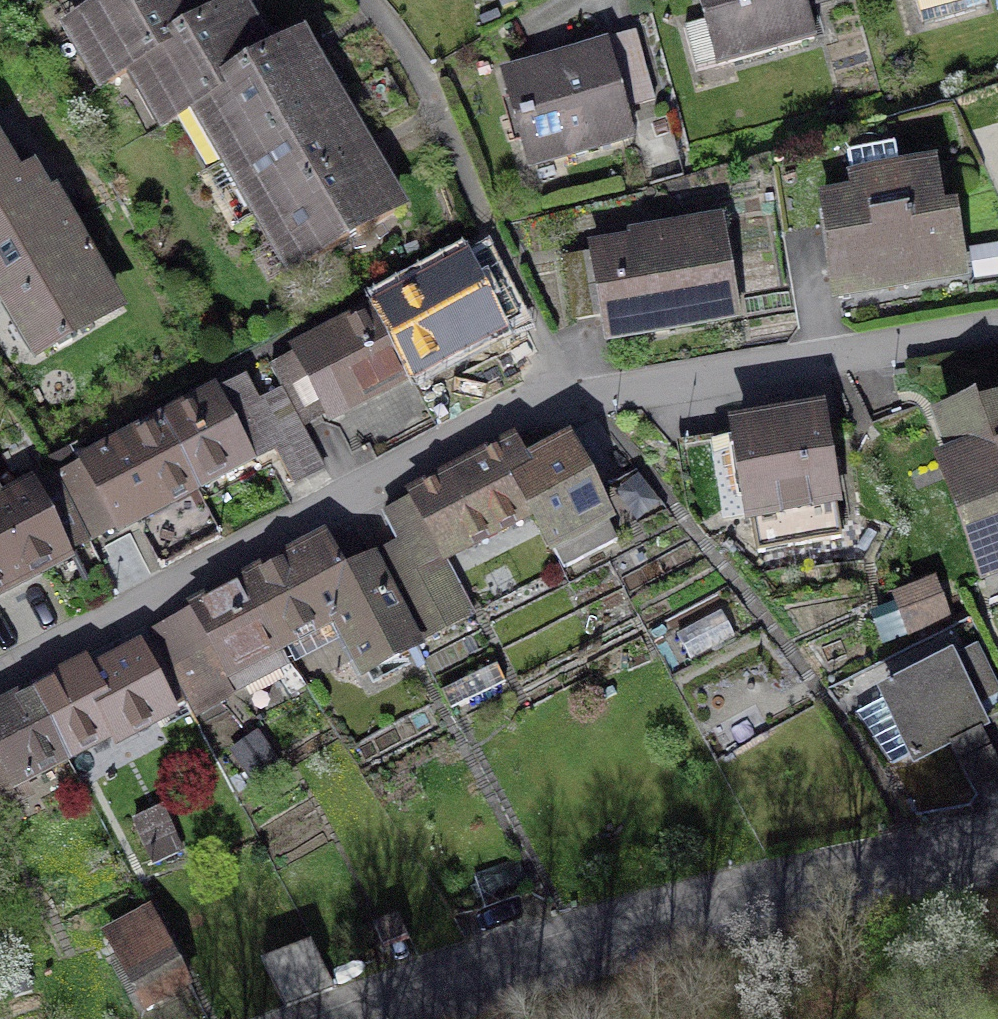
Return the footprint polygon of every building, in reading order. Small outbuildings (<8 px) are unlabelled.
[(215,31),(196,0),(118,0),(49,40),(88,106),(123,86),(215,31)] [(719,67),(813,41),(801,0),(700,0),(719,67)] [(922,25),(987,6),(985,0),(915,0),(922,25)] [(9,10),(0,6),(0,32),(9,10)] [(247,13),(215,31),(123,86),(157,144),(181,130),(281,71),(247,13)] [(609,49),(626,108),(654,100),(635,32),(607,40),(609,49)] [(634,136),(626,108),(609,49),(509,77),(533,164),(634,136)] [(305,57),(281,71),(181,130),(208,176),(332,103),(305,57)] [(366,161),(332,103),(208,176),(242,234),(366,161)] [(30,383),(124,330),(40,181),(22,191),(0,153),(0,330),(30,383)] [(406,227),(366,161),(242,234),(281,300),(406,227)] [(856,203),(820,209),(835,306),(965,286),(953,209),(937,211),(930,169),(852,181),(856,203)] [(620,249),(581,255),(599,360),(740,337),(720,214),(617,231),(620,249)] [(487,256),(377,313),(409,373),(496,328),(519,316),(487,256)] [(304,429),(409,373),(377,313),(272,369),(288,401),(304,429)] [(537,350),(519,316),(496,328),(514,362),(537,350)] [(240,388),(168,426),(209,502),(276,466),(290,492),(327,472),(304,429),(288,401),(256,418),(240,388)] [(920,434),(975,585),(997,576),(997,406),(920,434)] [(819,424),(726,441),(744,545),(837,528),(819,424)] [(98,560),(209,502),(168,426),(58,484),(98,560)] [(508,454),(537,510),(566,567),(619,541),(571,446),(550,457),(544,445),(532,451),(529,444),(508,454)] [(537,510),(508,454),(505,448),(379,511),(398,549),(373,561),(417,646),(474,617),(443,557),(537,510)] [(0,485),(0,612),(77,571),(98,560),(58,484),(12,508),(0,485)] [(247,583),(277,643),(336,613),(365,672),(417,646),(373,561),(339,579),(322,546),(247,583)] [(242,686),(287,663),(277,643),(247,583),(152,632),(172,672),(183,693),(232,668),(242,686)] [(129,649),(35,696),(65,755),(112,731),(120,745),(191,709),(183,693),(172,672),(147,685),(129,649)] [(964,655),(859,711),(887,763),(944,732),(947,738),(978,721),(970,707),(987,698),(964,655)] [(65,755),(35,696),(0,714),(0,806),(28,792),(21,777),(65,755)] [(173,787),(148,801),(167,836),(192,822),(173,787)] [(147,915),(97,942),(129,1001),(179,974),(147,915)] [(284,1002),(335,984),(318,937),(267,955),(284,1002)]
